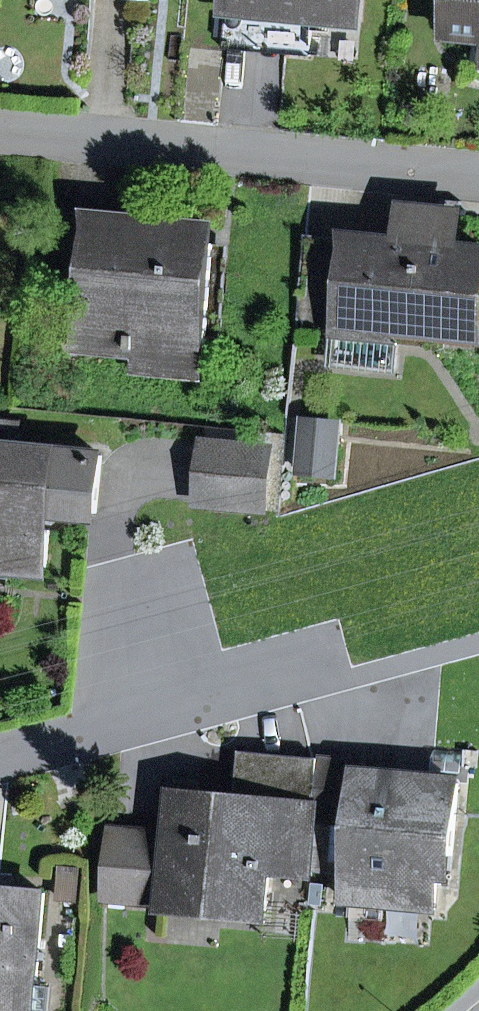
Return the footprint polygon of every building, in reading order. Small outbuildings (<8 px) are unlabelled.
[(227,8),(314,16),(357,20),(358,0),(228,0),(227,8)] [(449,35),(478,38),(478,0),(452,0),(449,35)] [(227,8),(223,50),(287,56),(297,41),(312,33),(314,16),(227,8)] [(79,278),(74,333),(136,339),(135,355),(133,370),(204,377),(216,244),(204,243),(206,226),(50,211),(44,275),(79,278)] [(396,329),(478,337),(478,254),(453,251),(457,216),(409,211),(406,246),(305,235),(295,333),(334,338),(332,363),(392,369),(396,329)] [(73,349),(135,355),(136,339),(74,333),(73,349)] [(96,515),(102,457),(16,448),(18,424),(0,422),(0,568),(44,573),(49,523),(60,525),(62,504),(67,504),(66,512),(96,515)] [(335,476),(340,431),(305,428),(301,473),(335,476)] [(268,449),(209,443),(203,503),(263,509),(268,449)] [(271,871),(309,875),(310,867),(320,759),(267,755),(267,758),(265,787),(238,785),(237,804),(175,799),(172,841),(114,836),(107,899),(267,912),(271,871)] [(265,787),(267,758),(241,756),(238,785),(265,787)] [(439,855),(452,857),(459,784),(360,774),(362,763),(320,759),(310,867),(350,872),(348,895),(434,904),(439,855)] [(63,869),(61,899),(76,901),(78,871),(63,869)] [(44,894),(0,890),(0,1010),(47,1010),(49,987),(36,986),(44,894)] [(348,895),(347,903),(434,911),(434,904),(348,895)]
